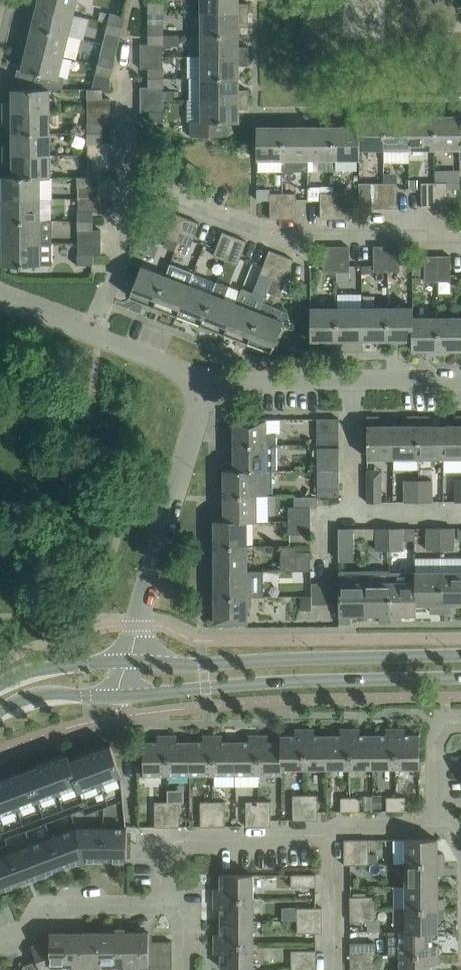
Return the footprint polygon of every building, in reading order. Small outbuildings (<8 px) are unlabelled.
[(28,3),(74,14),(77,0),(28,0),(28,3)] [(201,12),(249,12),(249,3),(239,3),(239,0),(201,0),(201,12)] [(68,35),(74,14),(28,3),(26,12),(35,15),(32,26),(68,35)] [(148,3),(149,13),(164,13),(164,3),(148,3)] [(101,11),(92,9),(89,18),(99,20),(101,11)] [(101,11),(99,20),(108,22),(123,26),(125,17),(111,13),(110,14),(101,11)] [(202,34),(239,34),(239,22),(249,22),(249,12),(201,12),(202,34)] [(121,35),(123,26),(108,22),(106,32),(121,35)] [(149,24),(149,34),(164,34),(164,24),(149,24)] [(63,56),(68,35),(32,26),(30,38),(20,36),(18,45),(63,56)] [(164,55),(164,44),(164,34),(149,34),(149,43),(141,43),(141,55),(164,55)] [(202,56),(249,55),(249,46),(239,46),(239,34),(202,34),(202,56)] [(18,45),(15,54),(25,57),(22,69),(36,73),(33,89),(50,89),(62,89),(64,80),(58,78),(63,56),(18,45)] [(113,68),(115,59),(100,55),(98,64),(113,68)] [(164,77),(164,55),(141,55),(141,68),(149,68),(149,77),(164,77)] [(202,77),(239,77),(239,65),(249,65),(249,55),(202,56),(202,77)] [(111,77),(113,68),(98,64),(96,74),(111,77)] [(164,99),(164,87),(164,77),(149,77),(149,86),(141,87),(141,99),(164,99)] [(202,99),(249,99),(249,89),(239,89),(239,77),(202,77),(202,99)] [(103,98),(103,94),(103,88),(87,89),(87,98),(87,111),(111,110),(111,98),(103,98)] [(50,89),(33,89),(13,89),(13,102),(3,102),(3,111),(50,111),(50,89)] [(164,121),(164,101),(164,99),(141,99),(141,111),(149,111),(149,121),(164,121)] [(202,120),(190,120),(190,135),(230,136),(229,121),(239,121),(239,108),(249,108),(249,107),(249,99),(202,99),(202,120)] [(103,133),(103,123),(111,123),(111,110),(87,111),(88,133),(103,133)] [(13,133),(50,133),(50,111),(3,111),(3,121),(13,121),(13,133)] [(359,148),(360,148),(384,148),(384,112),(374,112),(374,116),(358,116),(358,126),(359,126),(359,148)] [(409,148),(409,116),(394,116),(394,112),(384,112),(384,148),(409,148)] [(409,148),(435,148),(435,112),(424,112),(425,116),(409,116),(409,148)] [(460,148),(460,115),(445,115),(445,112),(435,112),(435,148),(460,148)] [(257,159),(283,159),(283,122),(273,123),(273,126),(257,126),(257,159)] [(283,159),(283,171),(308,171),(308,158),(308,126),(293,126),(293,122),(283,122),(283,159)] [(308,158),(334,158),(334,122),(323,122),(323,126),(308,126),(308,158)] [(359,126),(358,126),(343,126),(343,122),(334,122),(334,158),(360,158),(360,148),(359,148),(359,126)] [(3,155),(50,155),(50,133),(13,133),(13,145),(3,145),(3,155)] [(111,142),(103,142),(103,133),(88,133),(88,142),(88,154),(111,154),(111,142)] [(103,176),(103,166),(111,166),(111,154),(88,154),(88,166),(88,176),(93,176),(103,176)] [(40,177),(50,177),(50,155),(3,155),(3,164),(13,164),(13,176),(13,177),(40,177)] [(40,177),(13,177),(13,176),(3,176),(3,189),(0,189),(0,199),(40,198),(40,177)] [(93,186),(93,176),(88,176),(78,176),(78,186),(78,198),(101,198),(101,185),(93,186)] [(418,179),(409,179),(409,188),(418,188),(418,179)] [(372,208),(385,208),(384,182),(371,182),(372,208)] [(397,208),(397,189),(397,182),(384,182),(385,208),(397,208)] [(422,207),(435,207),(435,182),(422,182),(422,207)] [(448,207),(448,188),(448,182),(435,182),(435,207),(448,207)] [(347,218),(346,198),(346,192),(334,193),(334,218),(347,218)] [(270,218),(283,218),(283,193),(270,193),(270,218)] [(296,218),(296,200),(296,193),(283,193),(283,218),(296,218)] [(321,218),(334,218),(334,193),(321,193),(321,218)] [(40,220),(40,198),(0,199),(0,208),(3,208),(3,220),(40,220)] [(93,211),(101,211),(101,198),(78,198),(78,211),(78,220),(93,220),(93,211)] [(176,213),(163,246),(175,250),(179,241),(188,218),(176,213)] [(191,246),(200,222),(188,218),(179,241),(191,246)] [(40,242),(40,220),(3,220),(3,232),(0,232),(0,242),(40,242)] [(93,229),(93,225),(93,220),(78,220),(78,230),(79,230),(79,242),(101,242),(101,229),(93,229)] [(226,260),(235,236),(223,231),(214,255),(226,260)] [(238,264),(240,259),(247,241),(235,236),(226,260),(238,264)] [(40,264),(52,264),(52,242),(40,242),(0,242),(0,252),(3,252),(3,265),(40,264)] [(101,255),(101,242),(79,242),(79,254),(78,254),(78,264),(93,264),(93,255),(101,255)] [(400,271),(400,265),(400,245),(388,246),(388,271),(400,271)] [(324,271),(337,271),(337,246),(324,246),(324,271)] [(350,271),(350,266),(350,246),(337,246),(337,271),(350,271)] [(374,271),(388,271),(388,246),(374,246),(374,271)] [(273,278),(282,254),(270,250),(261,273),(273,278)] [(285,282),(294,259),(282,254),(273,278),(285,282)] [(425,281),(438,281),(438,255),(425,255),(425,281)] [(451,281),(451,274),(451,255),(438,255),(438,281),(451,281)] [(190,285),(194,272),(171,263),(166,275),(153,309),(162,313),(163,309),(178,315),(189,284),(190,285)] [(166,275),(160,273),(142,265),(130,296),(145,302),(143,305),(153,309),(166,275)] [(236,303),(225,298),(229,285),(217,281),(213,294),(200,327),(209,331),(210,327),(224,333),(236,303)] [(213,294),(190,285),(189,284),(178,315),(192,320),(190,324),(200,327),(213,294)] [(236,303),(224,333),(239,338),(237,342),(247,346),(263,303),(266,297),(242,288),(236,303)] [(272,351),(284,321),(288,312),(263,303),(247,346),(256,349),(257,346),(272,351)] [(327,344),(337,344),(337,307),(311,308),(311,340),(327,340),(327,344)] [(347,340),(362,340),(362,307),(337,307),(337,344),(347,344),(347,340)] [(378,343),(388,343),(388,307),(362,307),(362,340),(378,339),(378,343)] [(413,316),(415,316),(415,307),(388,307),(388,343),(398,343),(398,339),(412,339),(413,339),(413,316)] [(428,353),(438,353),(438,316),(415,316),(413,316),(413,339),(412,339),(412,349),(428,349),(428,353)] [(460,349),(460,316),(438,316),(438,353),(448,353),(448,349),(460,349)] [(394,458),(419,458),(419,417),(408,417),(408,425),(393,425),(394,458)] [(444,458),(444,425),(429,425),(429,417),(419,417),(419,458),(444,458)] [(460,458),(460,417),(458,417),(458,425),(444,425),(444,458),(460,458)] [(227,444),(277,444),(277,432),(267,432),(267,418),(234,418),(234,434),(227,434),(227,444)] [(340,444),(339,432),(339,418),(317,418),(317,432),(318,440),(317,439),(317,444),(340,444)] [(394,458),(393,425),(379,425),(379,418),(367,418),(368,458),(394,458)] [(277,470),(277,452),(277,444),(227,444),(227,455),(234,455),(234,469),(269,469),(269,470),(277,470)] [(340,455),(340,448),(318,447),(318,455),(318,469),(340,468),(340,455)] [(340,491),(340,482),(340,468),(318,469),(318,491),(340,491)] [(269,495),(269,470),(269,469),(234,469),(224,469),(225,484),(217,484),(217,495),(258,495),(269,495)] [(368,502),(383,502),(383,480),(368,480),(368,502)] [(420,502),(420,480),(406,480),(406,502),(420,502)] [(433,502),(433,501),(433,480),(420,480),(420,502),(433,502)] [(258,520),(258,495),(217,495),(217,506),(225,506),(225,520),(247,520),(258,520)] [(295,505),(289,506),(289,520),(295,520),(311,520),(310,513),(310,506),(315,506),(315,507),(317,507),(318,498),(318,496),(295,496),(295,505)] [(247,545),(247,520),(225,520),(215,520),(215,535),(207,535),(207,546),(247,545)] [(311,533),(311,520),(289,520),(289,533),(290,533),(290,544),(311,544),(311,533)] [(426,550),(442,549),(441,527),(426,528),(426,550)] [(441,527),(442,549),(455,549),(455,527),(441,527)] [(339,528),(339,560),(354,560),(354,528),(339,528)] [(391,549),(391,528),(375,528),(375,549),(391,549)] [(404,549),(404,528),(391,528),(391,549),(404,549)] [(215,571),(247,571),(247,545),(207,546),(207,557),(215,557),(215,571)] [(298,551),(298,571),(308,570),(311,570),(311,556),(311,551),(298,551)] [(215,585),(207,586),(207,596),(248,596),(263,596),(263,570),(247,571),(215,571),(215,585)] [(340,582),(339,603),(340,622),(352,622),(351,614),(366,614),(365,583),(366,570),(340,570),(340,582)] [(392,571),(390,571),(390,570),(366,570),(365,583),(366,614),(380,614),(380,622),(392,622),(392,571)] [(415,583),(415,573),(415,571),(392,571),(392,622),(401,622),(401,614),(417,614),(417,604),(417,583),(415,583)] [(431,611),(443,611),(442,573),(415,573),(415,583),(417,583),(417,604),(430,604),(431,611)] [(460,604),(460,573),(442,573),(443,611),(452,611),(452,604),(460,604)] [(312,603),(326,603),(326,582),(312,582),(312,595),(312,603)] [(326,603),(339,603),(340,582),(326,582),(326,603)] [(289,583),(289,595),(306,595),(306,584),(289,583)] [(312,595),(301,596),(302,610),(312,610),(312,603),(312,595)] [(215,622),(248,622),(248,596),(207,596),(207,607),(215,607),(215,622)] [(282,768),(305,768),(305,729),(295,729),(295,736),(281,736),(281,741),(282,741),(282,768)] [(328,767),(328,735),(314,736),(314,729),(305,729),(305,768),(328,767)] [(351,767),(350,729),(341,729),(341,735),(328,735),(328,767),(351,767)] [(373,767),(373,735),(360,735),(360,729),(350,729),(351,767),(373,767)] [(373,767),(396,767),(396,729),(386,729),(386,735),(373,735),(373,767)] [(396,767),(420,767),(420,735),(405,735),(405,729),(396,729),(396,767)] [(190,774),(190,742),(177,742),(177,735),(167,736),(168,774),(190,774)] [(190,774),(213,774),(213,735),(204,735),(204,742),(190,742),(190,774)] [(236,774),(236,742),(223,742),(223,735),(213,735),(213,774),(236,774)] [(236,774),(259,774),(259,735),(249,735),(249,742),(236,742),(236,774)] [(281,741),(268,742),(268,735),(259,735),(259,774),(282,774),(282,768),(282,741),(281,741)] [(144,774),(168,774),(167,736),(158,736),(158,742),(144,742),(144,774)] [(114,751),(111,744),(71,759),(68,754),(0,779),(0,889),(83,858),(127,858),(127,826),(136,826),(136,758),(116,758),(114,751)] [(293,820),(305,820),(305,795),(293,795),(293,820)] [(318,820),(318,800),(318,795),(305,795),(305,820),(318,820)] [(374,795),(374,808),(382,808),(382,795),(374,795)] [(387,811),(397,811),(396,796),(387,797),(387,811)] [(419,800),(406,800),(406,796),(396,796),(397,811),(419,811),(419,800)] [(341,811),(351,811),(351,797),(341,797),(341,811)] [(360,811),(360,810),(360,797),(351,797),(351,811),(360,811)] [(155,827),(168,827),(168,801),(155,801),(155,827)] [(168,827),(180,827),(180,801),(168,801),(168,827)] [(201,826),(214,826),(214,801),(201,801),(201,826)] [(226,826),(226,806),(226,801),(214,801),(214,826),(226,826)] [(246,826),(259,826),(259,801),(246,801),(246,826)] [(272,826),(271,806),(271,801),(259,801),(259,826),(272,826)] [(345,852),(370,852),(370,839),(344,839),(345,852)] [(406,862),(444,862),(444,853),(438,853),(438,839),(406,839),(406,862)] [(345,865),(350,865),(370,864),(370,852),(345,852),(345,865)] [(406,885),(438,885),(438,872),(444,872),(444,862),(406,862),(406,885)] [(215,898),(253,898),(253,874),(221,874),(221,889),(215,889),(215,898)] [(317,887),(317,874),(291,874),(291,887),(317,887)] [(406,908),(445,908),(445,898),(438,898),(438,885),(406,885),(406,908)] [(351,909),(376,909),(376,896),(350,896),(351,909)] [(221,921),(253,921),(253,898),(215,898),(215,907),(221,907),(221,921)] [(298,920),(323,920),(323,907),(297,908),(298,920)] [(438,917),(445,917),(445,908),(406,908),(406,931),(433,931),(433,932),(439,932),(438,917)] [(351,922),(371,921),(376,921),(376,909),(351,909),(351,922)] [(298,933),(317,932),(323,932),(323,920),(298,920),(298,933)] [(215,944),(254,943),(253,921),(221,921),(221,934),(215,934),(215,944)] [(433,931),(406,931),(400,931),(400,954),(439,954),(439,945),(433,945),(433,932),(433,931)] [(76,966),(76,932),(50,932),(50,943),(33,950),(41,969),(75,969),(76,966)] [(76,966),(100,966),(100,932),(76,932),(76,966)] [(100,966),(124,966),(125,932),(100,932),(100,966)] [(149,965),(149,953),(149,941),(149,932),(125,932),(124,966),(149,965)] [(149,953),(173,953),(173,941),(149,941),(149,953)] [(351,955),(376,955),(376,942),(351,943),(351,955)] [(254,943),(215,944),(215,953),(221,953),(221,967),(254,967),(254,943)] [(292,963),(317,963),(317,950),(292,950),(292,963)] [(149,965),(173,965),(173,953),(149,953),(149,965)] [(433,964),(439,964),(439,954),(400,954),(401,969),(433,969),(433,964)] [(351,968),(371,968),(376,968),(376,955),(351,955),(351,968)]
